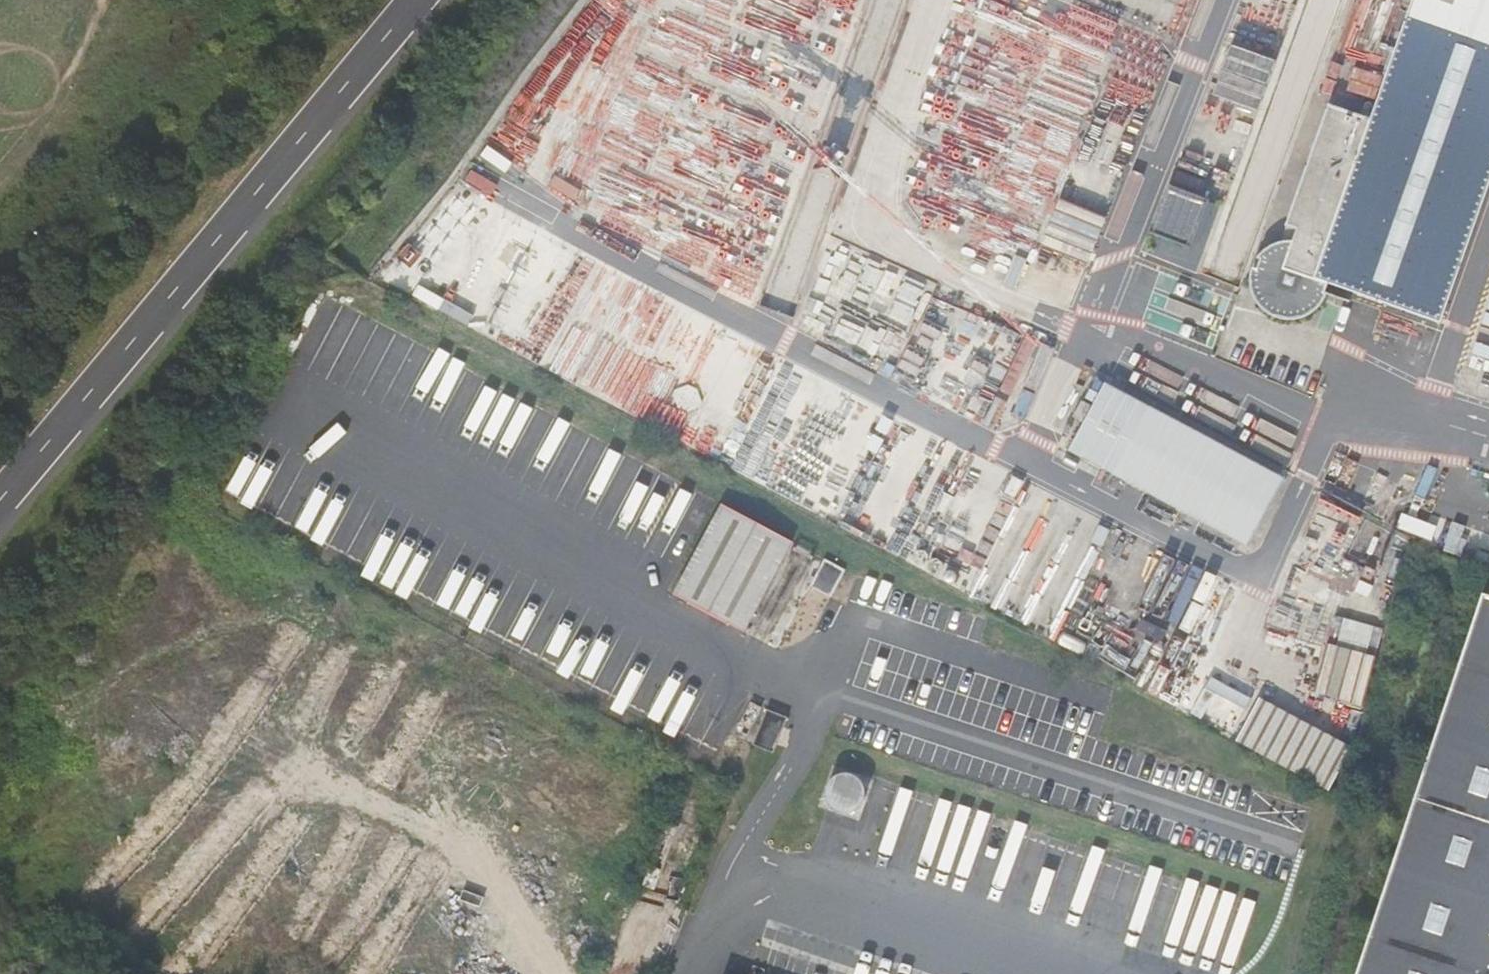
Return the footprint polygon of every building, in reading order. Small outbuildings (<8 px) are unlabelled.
[(1403,50),(1488,81),(1488,0),(1421,0),(1403,50)] [(1403,50),(1392,79),(1488,114),(1488,81),(1403,50)] [(1392,79),(1325,259),(1312,261),(1297,271),(1287,283),(1284,296),(1287,312),(1294,322),(1304,330),(1317,334),(1326,333),(1343,328),(1354,317),(1359,301),(1442,333),(1488,205),(1488,114),(1392,79)] [(539,284),(559,248),(531,233),(512,269),(539,284)] [(1251,542),(1285,472),(1103,383),(1069,453),(1251,542)] [(674,595),(749,631),(794,537),(720,501),(674,595)] [(1486,593),(1359,973),(1488,973),(1488,594),(1486,593)] [(1237,743),(1332,788),(1353,742),(1259,698),(1237,743)] [(828,795),(851,812),(869,788),(846,772),(828,795)]
